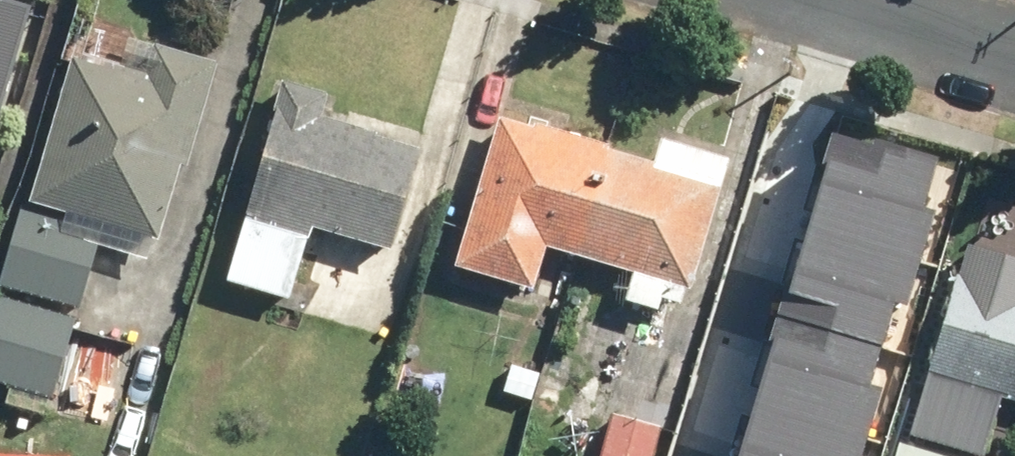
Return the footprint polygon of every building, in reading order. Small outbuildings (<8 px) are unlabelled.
[(30,6),(10,0),(0,0),(0,106),(30,6)] [(146,77),(71,56),(29,199),(159,237),(211,59),(156,43),(146,77)] [(332,93),(284,79),(222,277),(289,298),(311,227),(391,252),(424,146),(325,115),(332,93)] [(654,161),(498,116),(454,265),(535,289),(547,246),(636,272),(629,298),(660,307),(668,279),(693,286),(731,156),(662,136),(654,161)] [(935,172),(832,141),(780,312),(882,342),(896,296),(912,301),(941,204),(927,200),(935,172)] [(20,214),(0,277),(0,286),(77,310),(99,239),(20,214)] [(958,273),(923,385),(989,405),(992,393),(1014,400),(1014,290),(958,273)] [(0,296),(0,384),(50,398),(74,318),(0,296)] [(777,321),(736,455),(865,455),(886,384),(872,380),(881,352),(777,321)] [(611,413),(599,455),(652,455),(660,426),(611,413)] [(899,437),(893,455),(965,455),(899,437)]
